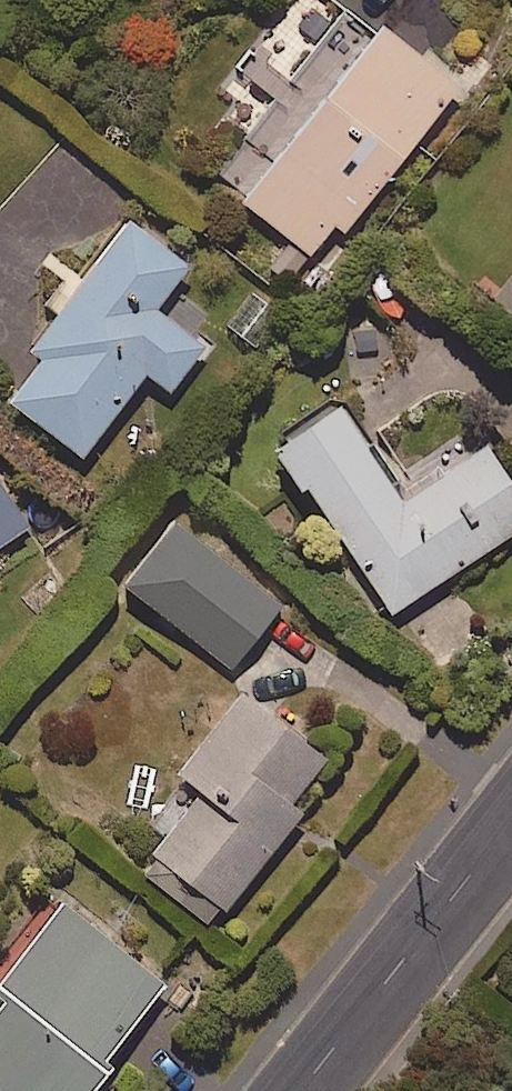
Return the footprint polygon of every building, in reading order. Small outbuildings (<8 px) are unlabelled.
[(453,87),(373,25),(358,43),(335,24),(321,42),(287,15),(241,74),(273,99),(211,180),(308,255),(329,228),(338,235),(453,87)] [(183,265),(123,220),(26,350),(35,356),(2,401),(78,457),(141,372),(167,392),(200,348),(150,310),(183,265)] [(301,488),(386,615),(511,530),(511,490),(481,445),(397,502),(332,406),(273,446),(265,451),(293,493),(301,488)] [(25,527),(0,489),(0,544),(25,527)] [(278,604),(170,521),(119,586),(227,670),(278,604)] [(330,772),(234,696),(171,775),(194,793),(145,855),(219,913),(330,772)] [(98,1061),(159,985),(56,902),(0,971),(0,1090),(88,1090),(107,1068),(98,1061)]
